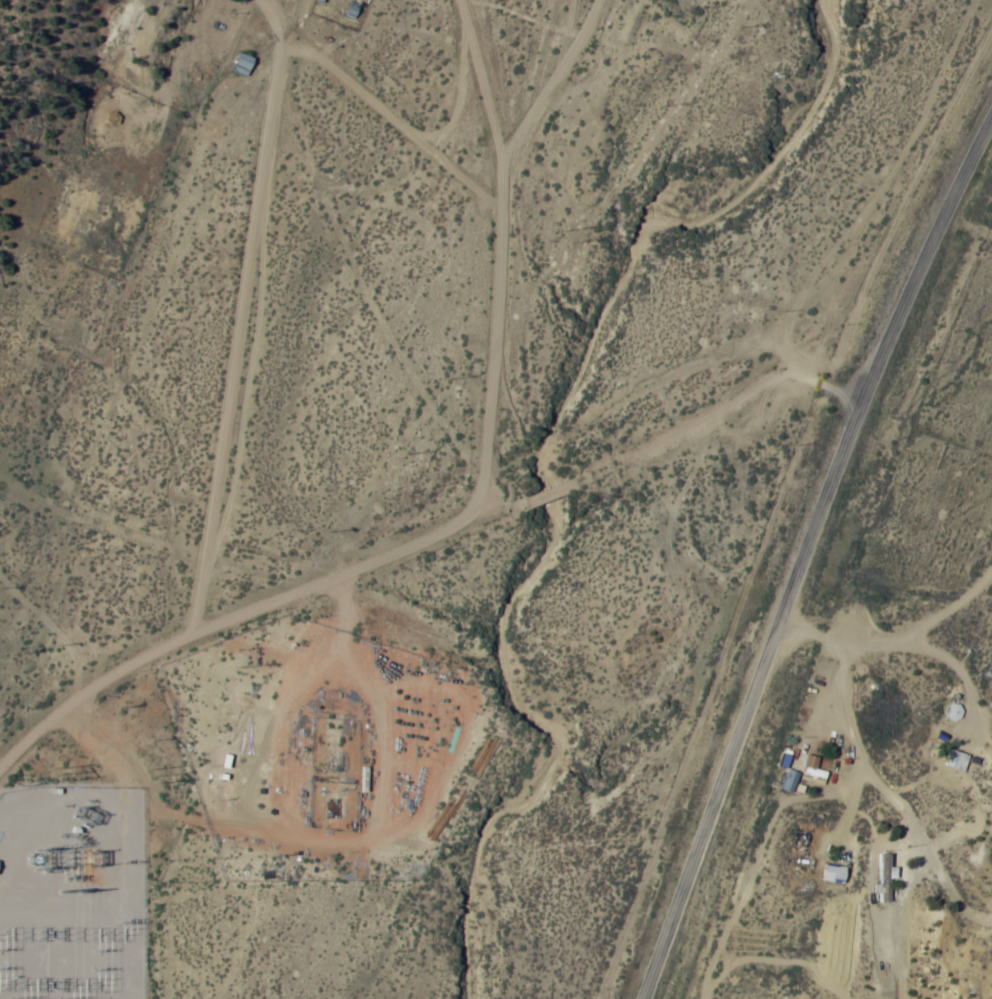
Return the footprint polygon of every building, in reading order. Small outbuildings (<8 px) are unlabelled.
[(357,20),(363,5),(352,0),(346,16),(357,20)] [(235,73),(252,76),(255,56),(239,53),(235,73)] [(945,711),(953,723),(966,714),(957,702),(945,711)] [(968,753),(949,754),(949,770),(969,769),(968,753)] [(800,775),(789,771),(783,791),(794,794),(800,775)] [(881,885),(889,885),(889,856),(881,856),(881,885)] [(847,885),(849,868),(824,865),(823,882),(847,885)]
